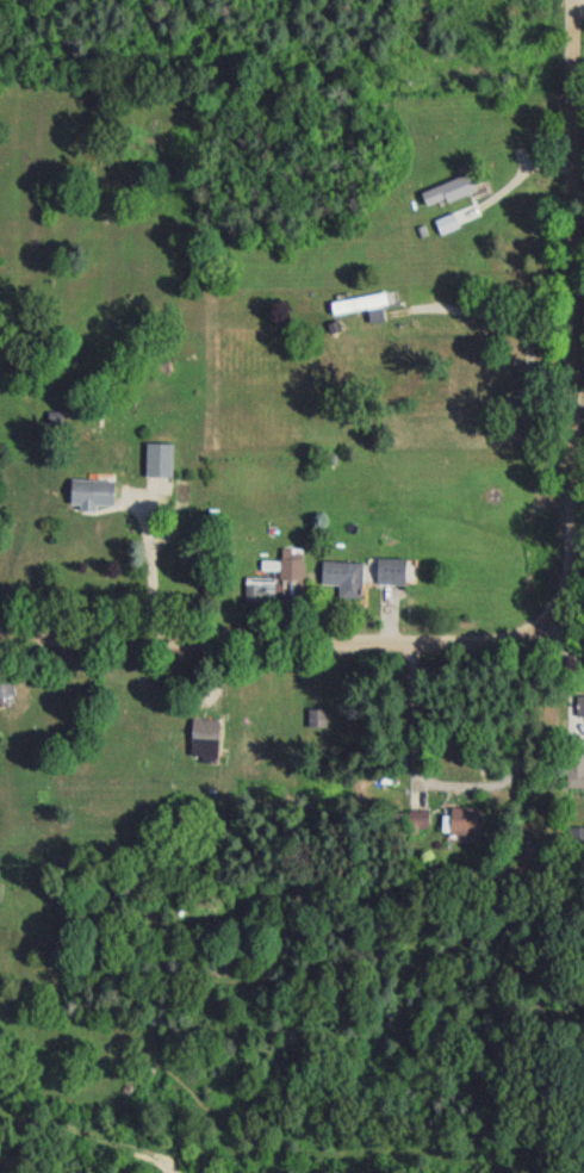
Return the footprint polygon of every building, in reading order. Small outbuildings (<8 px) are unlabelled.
[(418,202),(426,218),(473,196),(465,179),(418,202)] [(439,243),(456,234),(449,220),(432,229),(439,243)] [(329,321),(385,314),(383,302),(328,309),(329,321)] [(60,430),(59,421),(46,422),(48,432),(60,430)] [(143,483),(170,483),(170,450),(143,450),(143,483)] [(111,514),(111,485),(68,485),(68,514),(111,514)] [(243,584),(242,609),(280,609),(281,586),(300,586),(300,555),(278,554),(277,584),(243,584)] [(404,591),(404,564),(372,564),(372,591),(404,591)] [(360,568),(319,568),(319,592),(336,592),(336,606),(360,606),(360,568)] [(11,700),(7,680),(0,682),(0,702),(11,700)] [(572,703),(573,750),(583,750),(583,703),(572,703)] [(307,716),(307,734),(324,734),(324,716),(307,716)] [(215,771),(215,726),(188,726),(188,771),(215,771)] [(564,757),(564,781),(583,781),(583,757),(564,757)] [(479,841),(479,815),(445,815),(445,841),(479,841)] [(424,816),(405,819),(408,837),(427,834),(424,816)]
